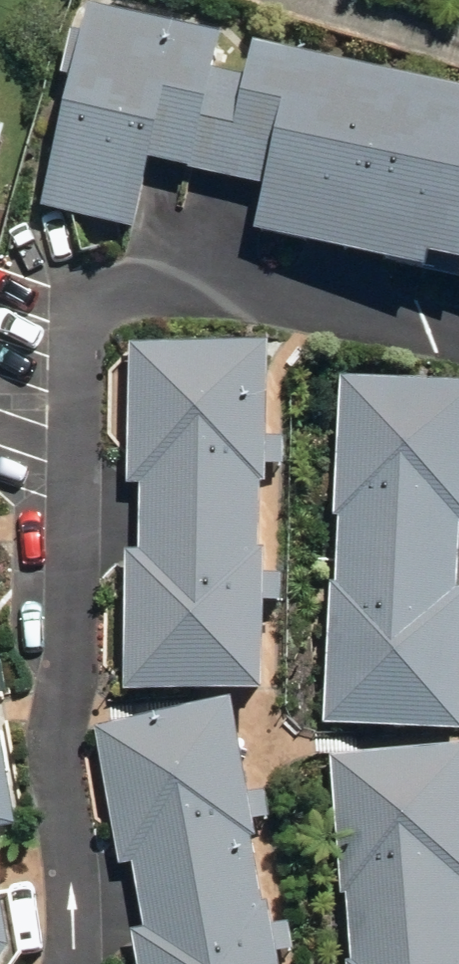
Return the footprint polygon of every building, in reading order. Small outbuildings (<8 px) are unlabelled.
[(199,32),(96,7),(45,210),(108,225),(126,153),(169,163),(193,64),(198,65),(204,41),(197,40),(199,32)] [(198,65),(193,64),(169,163),(249,183),(238,229),(395,268),(399,251),(441,262),(458,191),(458,100),(230,44),(223,72),(198,65)] [(441,262),(399,251),(395,268),(458,283),(458,191),(441,262)] [(109,689),(238,692),(241,600),(267,600),(269,574),(241,573),(243,550),(235,550),(237,480),(242,480),(242,464),(268,464),(269,436),(244,436),(245,343),(115,339),(111,482),(125,483),(124,548),(112,547),(109,689)] [(318,724),(447,729),(453,587),(443,587),(447,521),(457,521),(458,479),(458,382),(331,377),(325,513),(331,513),(328,582),(324,582),(318,724)] [(122,963),(256,963),(254,954),(281,950),(276,922),(248,927),(230,822),(257,816),(252,788),(224,792),(209,703),(81,726),(104,861),(118,858),(129,927),(116,929),(122,963)] [(338,963),(458,963),(458,935),(453,882),(458,881),(458,814),(452,743),(323,754),(334,892),(338,890),(345,963),(338,963)] [(10,825),(0,772),(0,827),(10,825)]
